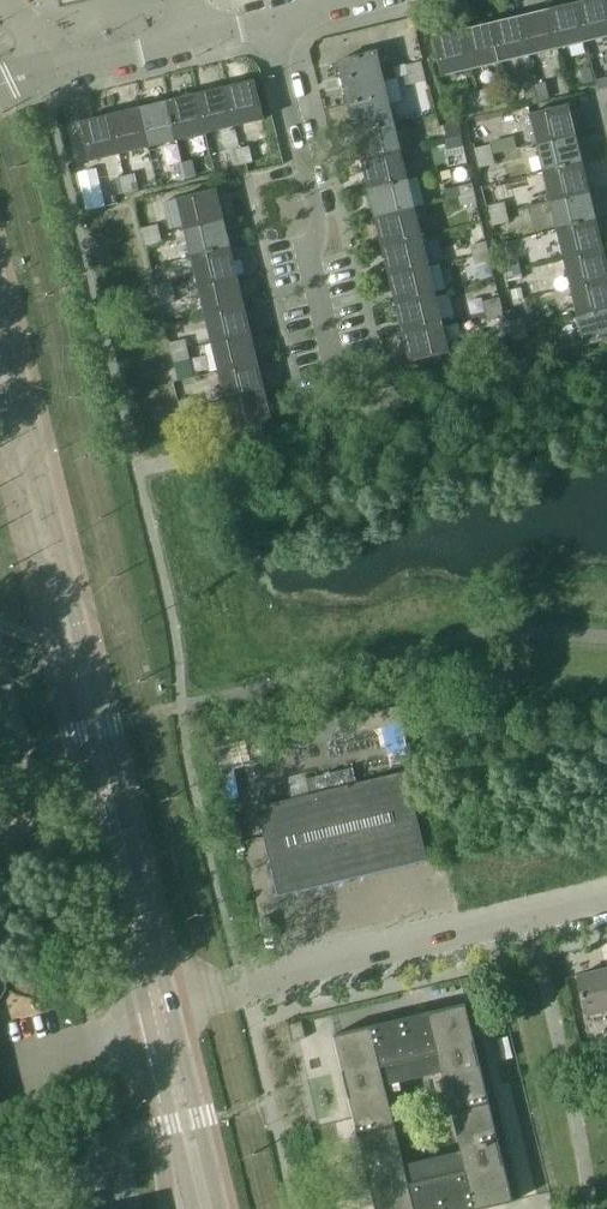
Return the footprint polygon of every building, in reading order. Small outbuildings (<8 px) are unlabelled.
[(576,4),(585,42),(606,37),(606,4),(606,0),(592,0),(576,4)] [(576,4),(548,11),(557,49),(585,42),(576,4)] [(548,11),(519,18),(528,56),(557,49),(548,11)] [(519,18),(490,24),(499,63),(528,56),(519,18)] [(490,24),(462,31),(471,70),(499,63),(490,24)] [(462,31),(432,38),(441,77),(471,70),(462,31)] [(379,51),(337,61),(347,103),(364,99),(361,84),(382,79),(380,71),(384,70),(379,51)] [(422,70),(419,59),(404,63),(407,73),(422,70)] [(579,70),(582,85),(590,83),(587,68),(579,70)] [(422,70),(407,73),(410,85),(425,82),(422,70)] [(594,81),(595,85),(596,90),(606,88),(606,78),(594,81)] [(364,99),(347,103),(354,133),(393,124),(397,123),(392,104),(388,105),(382,79),(361,84),(364,99)] [(543,79),(534,81),(537,96),(547,94),(543,79)] [(253,81),(224,89),(233,127),(262,120),(253,81)] [(534,81),(524,84),(528,99),(537,96),(534,81)] [(224,89),(194,96),(203,134),(233,127),(224,89)] [(486,90),(476,93),(480,108),(489,105),(486,90)] [(467,95),(470,110),(480,108),(476,93),(467,95)] [(194,96),(167,102),(176,141),(203,134),(194,96)] [(167,102),(137,109),(146,148),(176,141),(167,102)] [(567,106),(529,115),(536,144),(574,135),(567,106)] [(137,109),(109,116),(118,155),(146,148),(137,109)] [(109,116),(80,123),(89,162),(118,155),(109,116)] [(459,121),(443,125),(447,141),(460,138),(463,137),(459,121)] [(393,124),(354,133),(361,161),(399,152),(393,124)] [(574,135),(536,144),(543,173),(581,164),(574,135)] [(447,141),(445,141),(447,151),(462,147),(460,138),(447,141)] [(474,149),(476,158),(491,154),(489,145),(474,149)] [(248,147),(238,150),(242,165),(252,162),(248,147)] [(229,152),(233,167),(242,165),(238,150),(229,152)] [(399,152),(361,161),(368,189),(406,180),(399,152)] [(491,154),(476,158),(479,168),(494,165),(491,154)] [(191,162),(182,164),(184,176),(185,179),(195,177),(191,162)] [(172,166),(175,181),(185,179),(184,176),(182,164),(172,166)] [(581,164),(543,173),(550,202),(588,193),(581,164)] [(134,175),(123,177),(127,192),(137,189),(134,175)] [(115,179),(118,194),(127,192),(123,177),(115,179)] [(406,180),(368,189),(374,217),(413,208),(406,180)] [(473,193),(471,184),(443,191),(446,200),(458,197),(473,193)] [(215,191),(177,200),(184,229),(222,220),(215,191)] [(475,203),(473,193),(458,197),(460,207),(475,203)] [(588,193),(550,202),(557,232),(595,223),(588,193)] [(488,207),(490,216),(505,212),(503,203),(488,207)] [(413,208),(374,217),(381,247),(420,238),(413,208)] [(505,212),(490,216),(493,226),(508,222),(505,212)] [(222,220),(184,229),(190,257),(229,248),(222,220)] [(595,223),(557,232),(564,260),(602,251),(595,223)] [(156,226),(141,229),(144,238),(158,235),(156,226)] [(158,235),(144,238),(146,248),(161,245),(158,235)] [(420,238),(381,247),(388,275),(427,266),(420,238)] [(470,246),(472,255),(487,252),(485,243),(470,246)] [(229,248),(190,257),(197,285),(236,276),(229,248)] [(564,260),(570,288),(606,279),(606,272),(602,251),(564,260)] [(487,252),(472,255),(474,265),(489,262),(487,252)] [(502,264),(504,274),(519,271),(517,260),(502,264)] [(427,266),(388,275),(395,303),(434,294),(427,266)] [(506,283),(521,279),(519,271),(504,274),(506,283)] [(236,276),(197,285),(204,314),(243,305),(236,276)] [(570,288),(577,316),(606,309),(606,279),(570,288)] [(170,283),(155,286),(157,295),(172,291),(170,283)] [(172,291),(157,295),(160,305),(175,302),(172,291)] [(434,294),(395,303),(402,332),(440,322),(434,294)] [(500,308),(498,298),(483,302),(486,312),(500,308)] [(243,305),(204,314),(211,343),(249,334),(243,305)] [(502,313),(500,308),(486,312),(488,321),(503,318),(502,313)] [(577,316),(584,345),(606,340),(606,309),(577,316)] [(512,310),(502,313),(503,318),(505,324),(508,323),(515,321),(512,310)] [(525,329),(522,319),(515,321),(508,323),(510,332),(525,329)] [(440,322),(402,332),(409,362),(448,353),(440,322)] [(527,338),(525,329),(510,332),(512,342),(527,338)] [(249,334),(211,343),(218,372),(256,363),(249,334)] [(184,340),(169,344),(171,353),(186,349),(184,340)] [(186,349),(171,353),(173,363),(188,359),(186,349)] [(525,359),(516,361),(518,372),(528,370),(525,359)] [(256,363),(218,372),(225,401),(263,392),(256,363)] [(263,392),(225,401),(232,430),(270,421),(263,392)] [(193,399),(178,402),(180,411),(195,408),(193,399)] [(195,408),(180,411),(182,421),(197,418),(195,408)] [(362,874),(426,858),(405,772),(256,807),(270,867),(269,867),(276,896),(362,876),(362,874)] [(606,1011),(606,978),(605,970),(576,977),(585,1016),(606,1011)] [(459,1202),(472,1199),(474,1208),(484,1208),(513,1202),(465,1004),(427,1013),(429,1021),(416,1024),(414,1016),(332,1035),(374,1208),(460,1208),(459,1202)] [(294,1040),(309,1036),(306,1023),(290,1026),(294,1040)] [(11,1108),(6,1099),(0,1100),(0,1114),(11,1108)]
